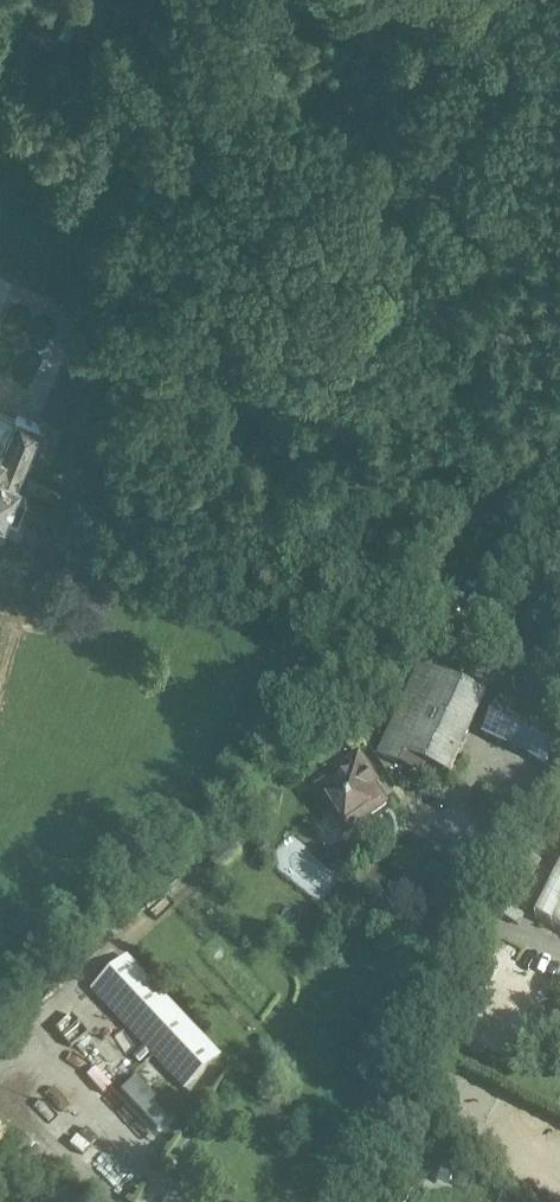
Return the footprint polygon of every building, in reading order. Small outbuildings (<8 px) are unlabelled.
[(2,517),(3,515),(17,521),(27,498),(13,492),(18,480),(15,478),(38,425),(18,417),(2,454),(0,453),(0,516),(2,517)] [(434,673),(422,667),(382,756),(415,771),(420,760),(451,774),(486,697),(443,677),(434,673)] [(559,733),(559,711),(510,686),(485,737),(544,766),(559,733)] [(360,757),(332,776),(335,781),(316,794),(345,836),(387,808),(368,780),(373,777),(360,757)] [(269,863),(318,895),(334,871),(285,839),(269,863)] [(521,855),(493,913),(520,925),(547,868),(532,860),(521,855)] [(537,919),(559,931),(559,874),(537,919)] [(219,1056),(126,958),(91,991),(184,1089),(219,1056)] [(69,1041),(47,1043),(48,1061),(70,1059),(69,1041)] [(134,1078),(118,1092),(155,1131),(170,1116),(134,1078)] [(144,1153),(159,1137),(130,1110),(115,1126),(144,1153)]
